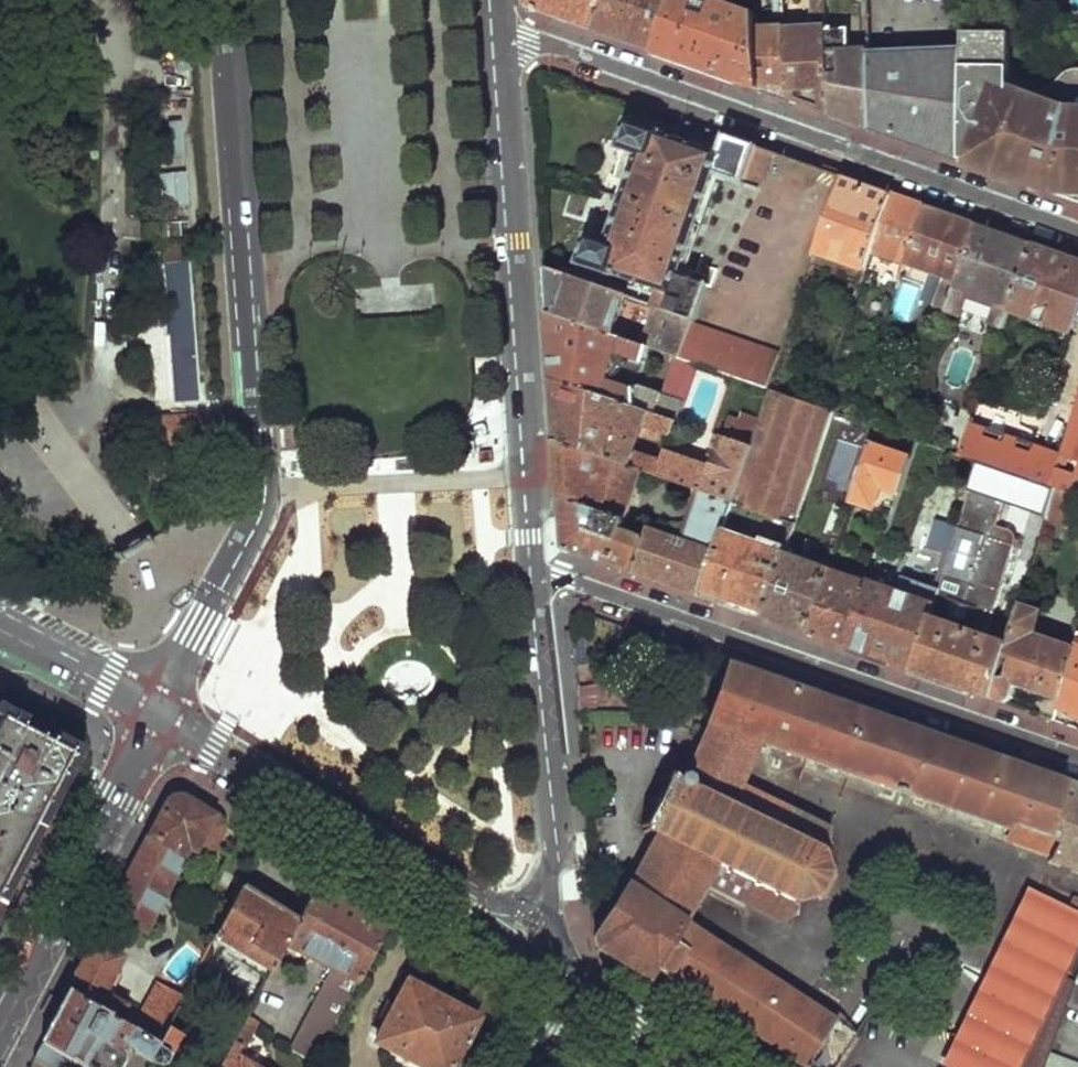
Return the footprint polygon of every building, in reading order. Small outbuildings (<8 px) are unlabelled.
[(524,0),(529,9),(562,21),(592,31),(603,0),(523,0),(524,0)] [(675,0),(603,0),(592,31),(623,42),(655,54),(675,0)] [(655,54),(715,74),(760,90),(756,27),(754,0),(675,0),(655,54)] [(756,27),(760,90),(788,100),(783,31),(782,7),(774,7),(773,0),(768,0),(769,19),(774,19),(774,27),(756,27)] [(788,100),(812,109),(827,114),(823,33),(823,20),(822,0),(808,0),(809,31),(783,31),(788,100)] [(868,53),(870,129),(917,146),(959,160),(961,52),(892,54),(892,0),(866,0),(868,53)] [(823,20),(823,33),(832,33),(831,20),(823,20)] [(823,33),(827,114),(857,124),(870,129),(868,53),(841,54),(840,33),(832,33),(823,33)] [(961,34),(961,52),(959,160),(1042,190),(1077,203),(1077,70),(1073,70),(1066,72),(1061,79),(1057,85),(1052,89),(1040,89),(1029,100),(1009,95),(1009,36),(961,34)] [(636,160),(605,245),(586,239),(576,267),(669,303),(666,312),(695,322),(706,290),(679,281),(716,178),(743,188),(756,149),(726,138),(719,158),(630,123),(618,154),(636,160)] [(843,178),(818,258),(867,275),(868,273),(873,256),(894,195),(871,188),(843,178)] [(894,195),(873,256),(895,264),(889,280),(895,282),(893,290),(899,293),(927,207),(910,201),(894,195)] [(927,207),(899,293),(917,299),(921,288),(941,294),(940,300),(952,304),(976,225),(950,216),(927,207)] [(976,225),(952,304),(949,313),(969,319),(973,305),(996,312),(991,326),(1006,332),(1010,317),(1033,245),(1007,236),(976,225)] [(1010,317),(1069,336),(1077,309),(1077,261),(1059,254),(1033,245),(1010,317)] [(189,261),(163,263),(172,401),(198,399),(189,261)] [(629,300),(545,270),(547,294),(548,317),(646,351),(680,363),(693,330),(695,322),(666,312),(661,311),(653,335),(620,324),(629,300)] [(867,275),(862,289),(869,291),(875,275),(868,273),(867,275)] [(550,347),(552,383),(676,425),(682,407),(642,391),(638,393),(611,383),(620,359),(642,365),(646,351),(548,317),(550,347)] [(693,330),(680,363),(772,395),(783,360),(693,330)] [(554,409),(557,444),(646,477),(656,480),(663,462),(634,452),(640,431),(671,441),(676,425),(552,383),(554,409)] [(734,508),(718,556),(704,596),(766,618),(797,530),(836,416),(772,395),(763,422),(753,450),(734,508)] [(983,429),(974,427),(971,436),(963,460),(980,466),(1058,493),(1077,500),(1077,404),(1061,455),(983,429)] [(157,416),(162,487),(204,484),(201,440),(221,439),(219,412),(157,416)] [(725,441),(753,450),(763,422),(745,416),(742,424),(732,420),(725,441)] [(676,425),(671,441),(678,443),(683,428),(676,425)] [(957,432),(949,456),(963,460),(971,436),(957,432)] [(712,466),(666,453),(663,462),(656,480),(698,495),(703,497),(734,508),(753,450),(725,441),(721,440),(712,466)] [(646,477),(557,444),(558,472),(560,503),(628,525),(646,477)] [(873,447),(853,506),(878,513),(885,493),(900,498),(913,460),(873,447)] [(937,603),(914,673),(994,701),(1012,643),(988,637),(1016,547),(1015,536),(1014,532),(998,527),(1006,504),(1050,518),(1058,493),(980,466),(937,603)] [(1050,518),(1048,526),(1069,533),(1077,505),(1077,500),(1058,493),(1050,518)] [(701,503),(686,544),(718,556),(734,508),(703,497),(701,503)] [(628,525),(560,503),(564,551),(634,575),(647,542),(624,534),(628,525)] [(766,618),(765,621),(807,636),(832,568),(800,557),(808,533),(797,530),(766,618)] [(647,542),(634,575),(702,599),(704,596),(718,556),(686,544),(650,532),(647,542)] [(832,568),(807,636),(849,650),(872,582),(832,568)] [(872,582),(849,650),(914,673),(937,603),(872,582)] [(994,701),(1007,705),(1013,702),(1018,689),(1064,702),(1077,651),(1077,648),(1038,636),(1045,615),(1022,607),(1012,643),(994,701)] [(1064,702),(1063,704),(1077,709),(1077,651),(1064,702)] [(746,786),(763,746),(1004,828),(1006,822),(1014,824),(1008,841),(1061,858),(1059,863),(1077,870),(1077,787),(727,665),(706,725),(708,725),(692,760),(746,786)] [(10,868),(17,855),(45,799),(52,786),(67,757),(0,720),(0,887),(10,868)] [(713,876),(708,885),(784,923),(793,906),(821,895),(832,874),(823,848),(832,830),(831,829),(746,786),(692,760),(684,778),(675,773),(641,836),(638,842),(713,876)] [(170,799),(135,867),(161,882),(163,878),(185,840),(192,843),(196,835),(209,843),(221,821),(215,817),(186,799),(180,797),(177,797),(170,799)] [(1008,841),(1014,824),(1006,822),(1004,828),(1001,838),(1008,841)] [(641,836),(631,838),(619,860),(624,871),(621,876),(629,882),(595,935),(594,948),(784,1066),(796,1066),(798,1065),(801,1066),(835,1066),(855,1037),(853,1034),(684,923),(708,885),(713,876),(638,842),(641,836)] [(135,867),(112,910),(140,924),(161,882),(135,867)] [(283,947),(329,968),(285,1047),(315,1064),(386,924),(314,879),(297,917),(283,947)] [(213,937),(270,969),(283,947),(297,917),(240,885),(213,937)] [(30,892),(23,888),(12,907),(20,911),(30,892)] [(1026,889),(1001,942),(1058,970),(1077,928),(1077,914),(1026,889)] [(81,944),(74,940),(64,959),(71,963),(81,944)] [(1058,970),(1001,942),(966,1015),(1024,1043),(1058,970)] [(95,943),(70,990),(116,1017),(123,1004),(100,989),(117,955),(95,943)] [(244,996),(251,981),(213,962),(205,977),(244,996)] [(1062,1005),(1077,1010),(1077,963),(1062,1005)] [(131,1025),(159,1042),(165,1029),(182,996),(154,981),(131,1025)] [(424,1066),(451,1066),(477,1020),(405,983),(375,1039),(424,1066)] [(116,1017),(70,990),(42,1042),(65,1055),(84,1066),(116,1066),(122,1057),(120,1050),(124,1044),(131,1048),(131,1053),(155,1066),(164,1064),(166,1063),(168,1059),(181,1039),(165,1029),(159,1042),(131,1025),(116,1017)] [(230,1057),(236,1046),(239,1047),(253,1020),(244,1015),(215,1066),(249,1066),(230,1057)] [(966,1015),(953,1043),(1002,1066),(1012,1066),(1024,1043),(966,1015)] [(1044,1055),(1056,1021),(1045,1016),(1018,1066),(1040,1066),(1044,1055)] [(49,1066),(59,1066),(65,1055),(42,1042),(34,1058),(49,1066)] [(953,1043),(947,1057),(963,1065),(962,1066),(1002,1066),(953,1043)] [(1040,1066),(1077,1066),(1044,1055),(1040,1066)]
